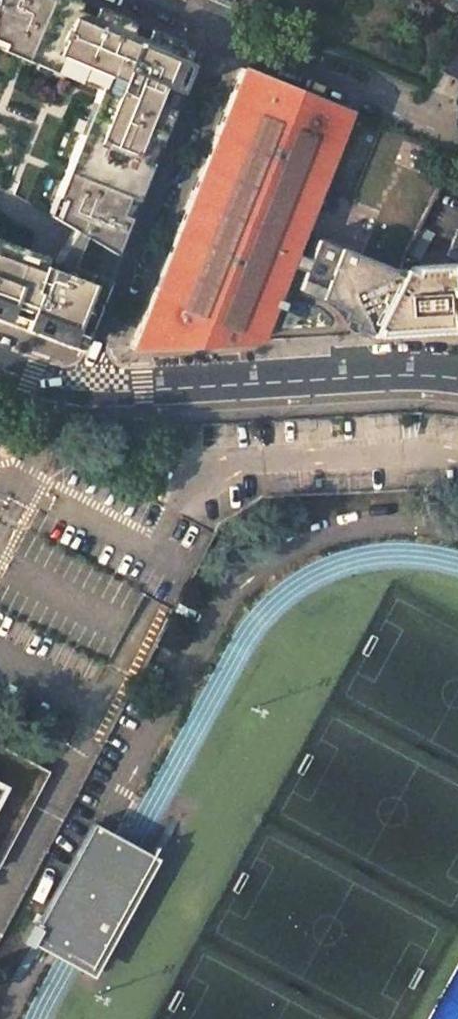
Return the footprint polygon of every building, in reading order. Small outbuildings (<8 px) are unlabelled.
[(79,0),(0,0),(0,117),(31,129),(6,190),(113,253),(195,48),(79,0)] [(437,72),(457,83),(457,31),(437,72)] [(241,67),(129,348),(130,349),(256,341),(271,305),(273,298),(311,202),(348,110),(241,67)] [(55,338),(76,346),(103,277),(29,249),(30,246),(0,228),(0,318),(55,338)] [(307,258),(292,252),(279,283),(291,288),(329,302),(328,305),(341,310),(338,316),(350,321),(349,325),(351,326),(365,332),(379,305),(397,269),(315,237),(307,258)] [(380,305),(400,316),(390,332),(457,328),(457,263),(411,266),(408,272),(399,267),(380,305)] [(280,301),(273,298),(271,305),(277,307),(280,301)] [(400,316),(380,305),(365,334),(390,332),(400,316)] [(48,771),(0,746),(0,862),(48,771)] [(91,818),(25,941),(91,976),(157,853),(91,818)]
